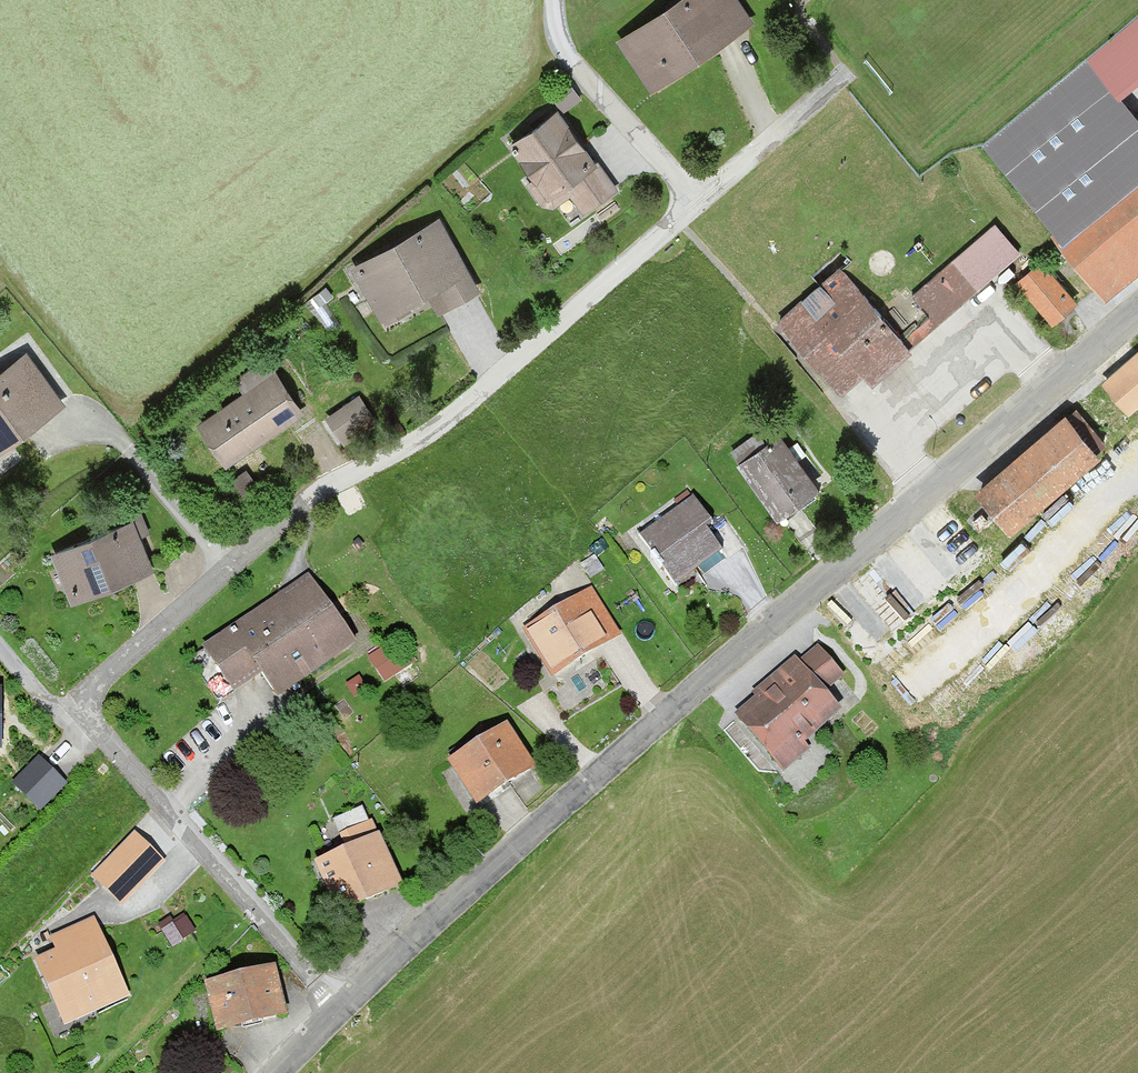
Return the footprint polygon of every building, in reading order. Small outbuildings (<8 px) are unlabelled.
[(619,41),(652,89),(749,23),(734,0),(679,0),(619,41)] [(1092,65),(1121,98),(1137,83),(1137,25),(1092,65)] [(556,106),(507,142),(550,199),(564,189),(586,218),(621,192),(556,106)] [(1047,230),(1106,302),(1137,276),(1137,142),(1119,119),(1084,147),(1110,178),(1081,202),(1069,187),(1044,207),(1057,222),(1047,230)] [(439,219),(353,270),(386,327),(439,297),(449,313),(483,294),(439,219)] [(958,259),(914,294),(937,323),(981,288),(958,259)] [(1044,260),(1014,283),(1050,327),(1079,304),(1044,260)] [(841,268),(777,324),(843,399),(865,379),(873,388),(915,351),(841,268)] [(1137,406),(1137,350),(1099,383),(1127,416),(1137,406)] [(65,404),(25,353),(0,372),(0,453),(65,404)] [(271,367),(193,421),(227,470),(305,416),(271,367)] [(359,395),(320,418),(333,440),(372,417),(359,395)] [(1066,414),(976,490),(1011,532),(1101,456),(1066,414)] [(772,424),(729,456),(777,521),(820,489),(772,424)] [(690,496),(638,530),(677,588),(729,554),(690,496)] [(69,601),(152,569),(135,524),(51,556),(69,601)] [(270,704),(353,648),(308,581),(199,654),(229,697),(254,681),(270,704)] [(594,588),(522,633),(551,679),(623,635),(594,588)] [(861,692),(820,646),(800,665),(791,655),(751,692),(759,701),(733,724),(782,778),(825,739),(818,731),(861,692)] [(444,765),(471,812),(532,777),(505,729),(444,765)] [(38,757),(11,784),(40,813),(67,784),(38,757)] [(135,832),(88,878),(121,908),(166,862),(135,832)] [(401,895),(376,839),(314,867),(339,923),(401,895)] [(93,917),(49,938),(55,951),(33,960),(64,1029),(130,997),(93,917)] [(285,1014),(274,971),(204,989),(215,1033),(285,1014)]
